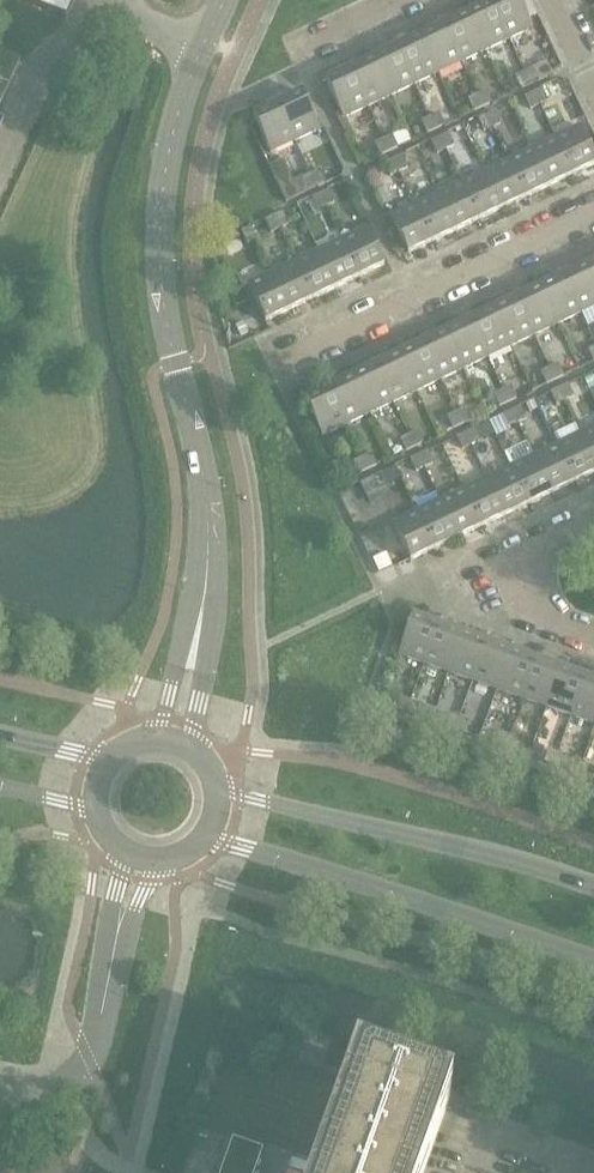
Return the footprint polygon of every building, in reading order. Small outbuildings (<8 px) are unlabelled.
[(67,20),(67,0),(24,0),(67,20)] [(77,0),(67,0),(67,20),(77,0)] [(491,3),(509,41),(533,29),(520,0),(498,0),(491,3)] [(491,3),(468,14),(485,52),(509,41),(491,3)] [(468,14),(444,25),(462,63),(485,52),(468,14)] [(444,25),(421,37),(439,74),(462,63),(444,25)] [(421,37),(398,48),(416,85),(439,74),(421,37)] [(398,48),(374,59),(392,96),(416,85),(398,48)] [(21,61),(0,51),(0,108),(21,61)] [(374,59),(351,70),(369,108),(392,96),(374,59)] [(351,70),(327,82),(344,119),(369,108),(351,70)] [(533,70),(524,74),(530,85),(539,81),(533,70)] [(530,85),(524,74),(516,78),(522,89),(530,85)] [(543,90),(534,94),(540,106),(548,102),(543,90)] [(487,92),(478,96),(483,108),(492,104),(487,92)] [(303,93),(279,104),(296,142),(321,130),(303,93)] [(540,106),(534,94),(526,98),(531,110),(540,106)] [(483,108),(478,96),(470,100),(475,112),(483,108)] [(279,104),(254,116),(272,154),(296,142),(279,104)] [(496,112),(488,116),(493,128),(502,124),(496,112)] [(440,114),(431,118),(437,130),(445,126),(440,114)] [(493,128),(488,116),(479,120),(485,132),(493,128)] [(437,130),(431,118),(423,122),(429,134),(437,130)] [(556,138),(573,176),(593,166),(593,156),(580,127),(556,138)] [(449,134),(441,139),(447,150),(455,146),(449,134)] [(393,136),(385,141),(390,152),(399,148),(393,136)] [(556,138),(532,150),(550,187),(573,176),(556,138)] [(447,150),(441,139),(433,143),(438,154),(447,150)] [(390,152),(385,141),(376,144),(382,156),(390,152)] [(532,150),(509,161),(527,198),(550,187),(532,150)] [(403,157),(394,161),(400,173),(408,168),(403,157)] [(400,173),(394,161),(386,165),(392,176),(400,173)] [(509,161),(485,172),(503,209),(527,198),(509,161)] [(321,171),(312,175),(318,187),(326,183),(321,171)] [(485,172),(462,183),(480,221),(503,209),(485,172)] [(318,187),(312,175),(304,179),(309,191),(318,187)] [(462,183),(439,194),(457,232),(480,221),(462,183)] [(330,191),(322,195),(327,207),(336,203),(330,191)] [(439,194),(415,205),(433,243),(457,232),(439,194)] [(327,207),(322,195),(313,199),(319,211),(327,207)] [(409,254),(433,243),(415,205),(391,217),(409,254)] [(283,214),(275,218),(281,229),(289,225),(283,214)] [(281,229),(275,218),(267,222),(272,233),(281,229)] [(367,228),(343,240),(361,277),(385,266),(367,228)] [(252,229),(243,233),(249,244),(257,240),(252,229)] [(343,240),(320,251),(337,289),(361,277),(343,240)] [(320,251),(296,262),(314,300),(337,289),(320,251)] [(296,262),(273,273),(291,311),(314,300),(296,262)] [(564,276),(582,314),(593,308),(593,279),(587,265),(564,276)] [(266,322),(291,311),(273,273),(249,285),(266,322)] [(564,276),(541,287),(558,325),(582,314),(564,276)] [(541,287),(517,298),(535,336),(558,325),(541,287)] [(517,298),(494,310),(512,347),(535,336),(517,298)] [(494,310),(471,321),(488,358),(512,347),(494,310)] [(471,321),(447,332),(465,370),(488,358),(471,321)] [(447,332),(423,343),(441,381),(465,370),(447,332)] [(423,343),(400,354),(418,392),(441,381),(423,343)] [(400,354),(376,366),(394,403),(418,392),(400,354)] [(559,365),(551,369),(556,381),(565,377),(559,365)] [(376,366),(353,377),(371,414),(394,403),(376,366)] [(556,381),(551,369),(542,373),(548,385),(556,381)] [(353,377),(330,388),(347,425),(371,414),(353,377)] [(574,397),(569,385),(560,390),(566,401),(574,397)] [(323,437),(347,425),(330,388),(305,399),(323,437)] [(512,388),(504,391),(509,403),(518,399),(512,388)] [(566,401),(560,390),(552,393),(557,405),(566,401)] [(509,403),(504,391),(495,396),(501,407),(509,403)] [(533,401),(526,404),(531,413),(537,410),(533,401)] [(527,420),(522,408),(513,412),(519,424),(527,420)] [(465,410),(457,414),(462,426),(471,422),(465,410)] [(519,424),(513,412),(505,416),(510,428),(519,424)] [(462,426),(457,414),(449,418),(454,430),(462,426)] [(581,434),(593,461),(593,428),(581,434)] [(481,442),(475,430),(466,434),(472,446),(481,442)] [(419,432),(410,436),(415,448),(424,444),(419,432)] [(472,446),(466,434),(458,438),(464,450),(472,446)] [(558,445),(576,483),(593,474),(593,461),(581,434),(558,445)] [(415,448),(410,436),(402,440),(407,452),(415,448)] [(528,443),(505,454),(511,468),(529,505),(553,494),(535,456),(528,443)] [(558,445),(535,456),(553,494),(576,483),(558,445)] [(434,464),(428,452),(420,457),(425,468),(434,464)] [(373,454),(363,459),(369,470),(378,466),(373,454)] [(425,468),(420,457),(412,460),(417,472),(425,468)] [(369,470),(363,459),(355,463),(361,474),(369,470)] [(511,468),(488,479),(506,516),(529,505),(511,468)] [(387,486),(382,475),(373,479),(379,491),(387,486)] [(488,479),(464,490),(482,527),(506,516),(488,479)] [(464,490),(441,501),(459,539),(482,527),(464,490)] [(441,501),(418,512),(436,550),(459,539),(441,501)] [(418,512),(393,524),(411,561),(436,550),(418,512)] [(439,625),(414,616),(400,656),(425,665),(439,625)] [(463,634),(439,625),(425,665),(450,673),(463,634)] [(488,643),(463,634),(450,673),(474,682),(488,643)] [(512,651),(488,643),(474,682),(498,691),(512,651)] [(536,660),(512,651),(498,691),(522,699),(536,660)] [(561,669),(536,660),(522,699),(547,708),(561,669)] [(586,677),(561,669),(547,708),(572,717),(586,677)] [(586,677),(572,717),(593,724),(593,680),(586,677)] [(403,699),(399,711),(408,714),(412,702),(403,699)] [(421,705),(412,702),(408,714),(416,717),(421,705)] [(452,716),(447,728),(456,732),(461,719),(452,716)] [(469,722),(461,719),(456,732),(465,735),(469,722)] [(500,733),(496,746),(505,749),(509,736),(500,733)] [(518,740),(509,736),(505,749),(514,752),(518,740)] [(550,751),(546,763),(554,766),(559,754),(550,751)] [(568,757),(559,754),(554,766),(563,769),(568,757)] [(444,1100),(450,1102),(451,1100),(356,1066),(355,1068),(362,1071),(325,1172),(418,1172),(444,1100)] [(262,1154),(264,1149),(234,1138),(232,1143),(222,1172),(256,1172),(262,1154)]
